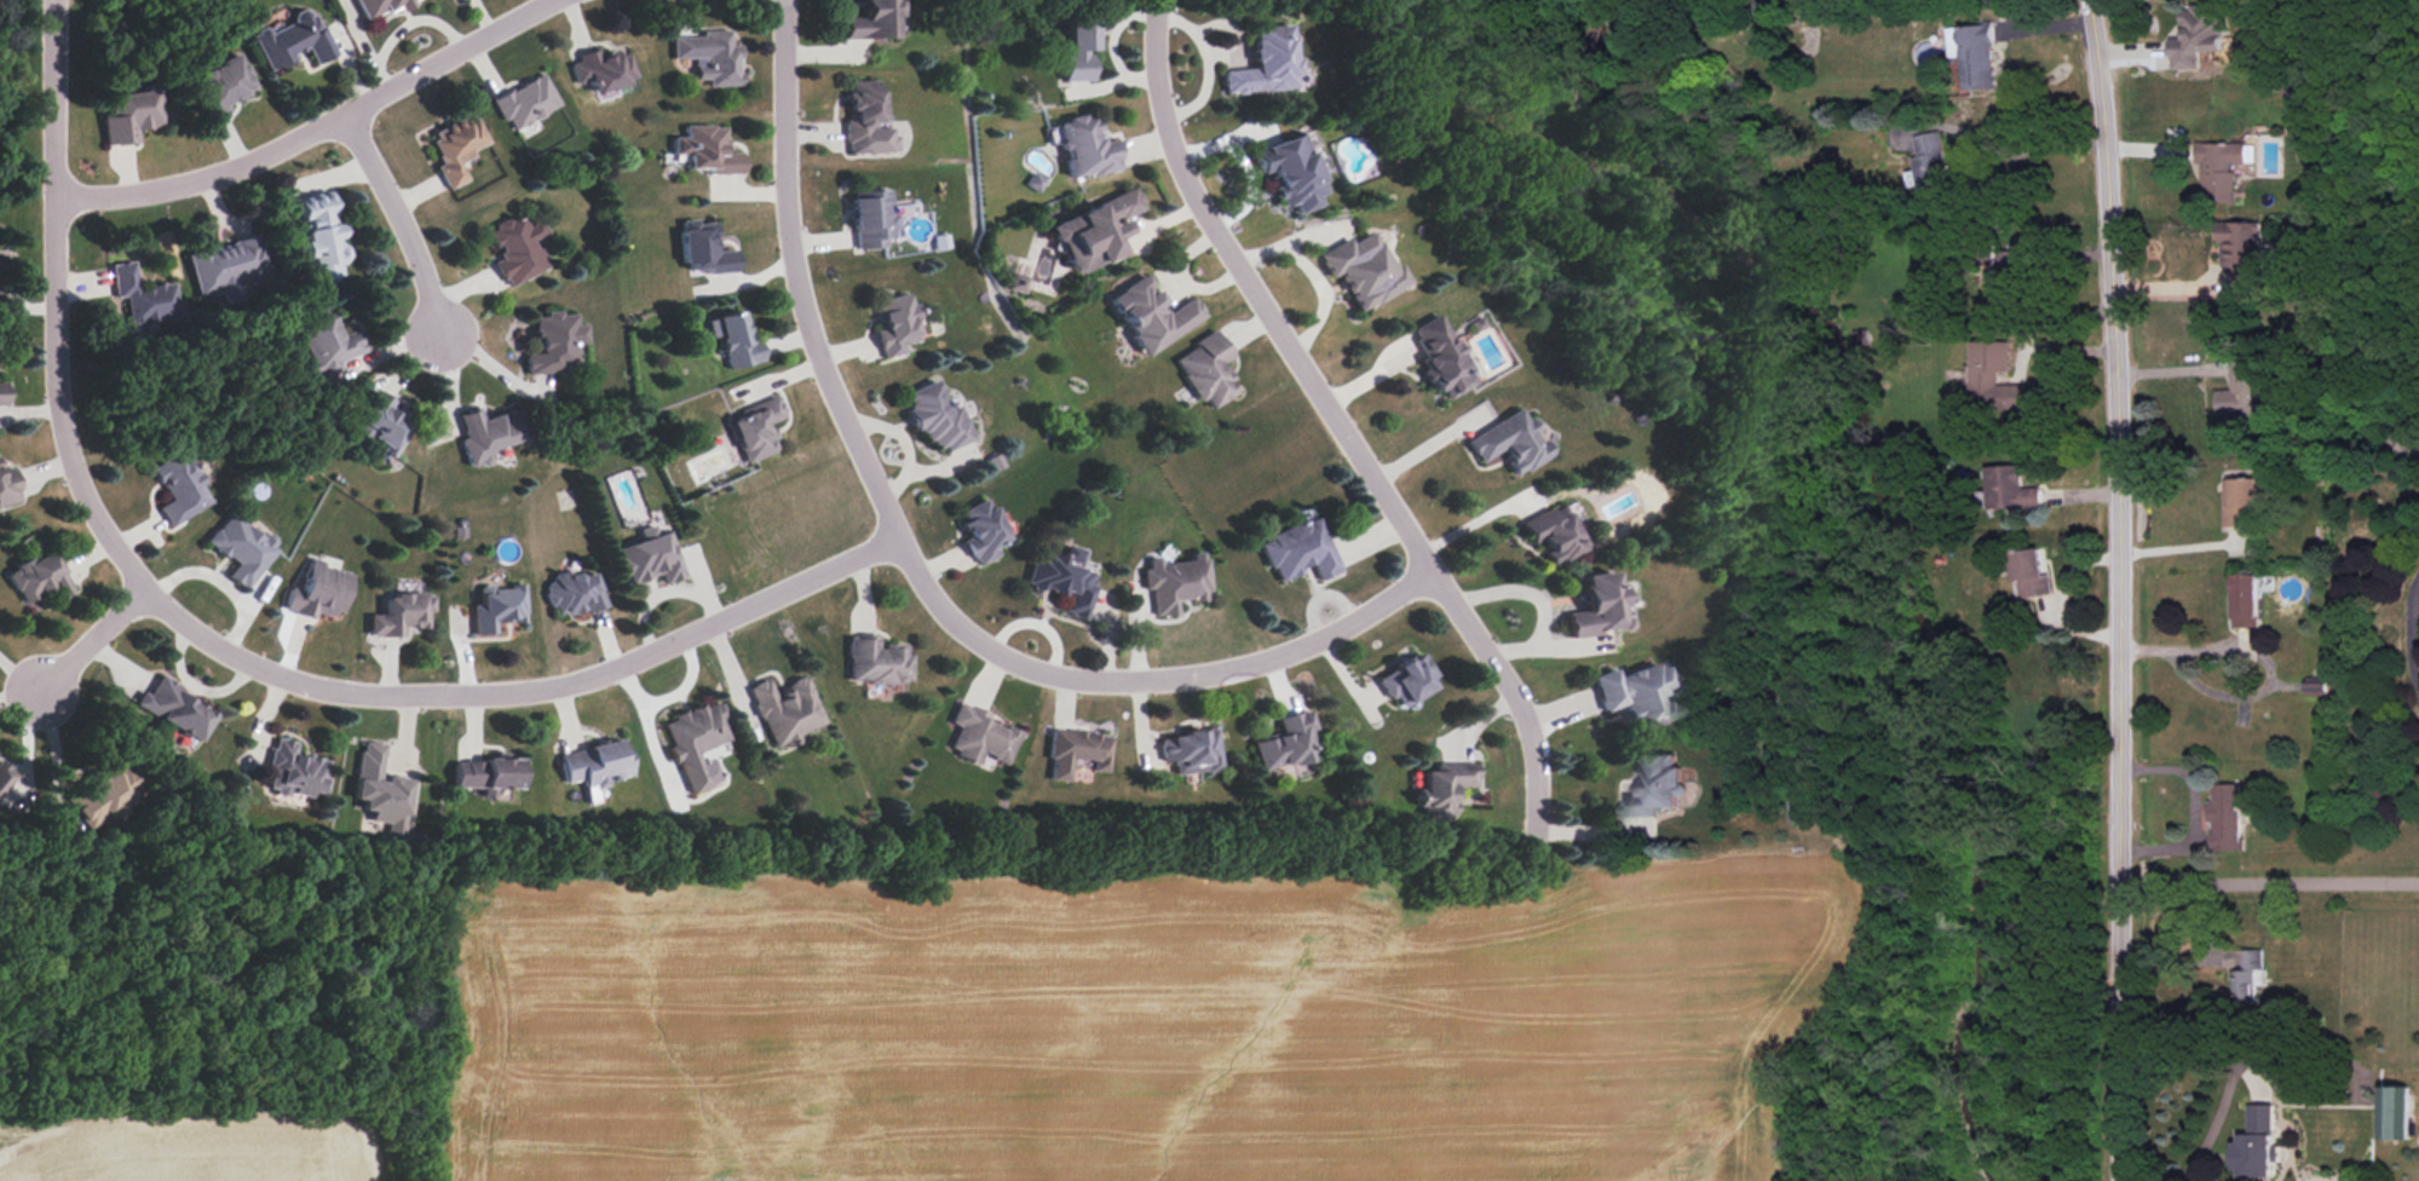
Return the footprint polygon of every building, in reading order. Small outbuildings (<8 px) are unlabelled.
[(367,24),(410,0),(354,0),(367,24)] [(843,42),(898,41),(897,0),(863,0),(863,17),(842,18),(843,42)] [(2190,6),(2190,10),(2179,10),(2181,30),(2185,30),(2185,39),(2170,39),(2171,74),(2201,71),(2201,56),(2224,54),(2222,5),(2190,6)] [(252,38),(267,71),(307,52),(315,67),(334,57),(311,8),(252,38)] [(1093,16),(1064,16),(1064,81),(1093,81),(1093,16)] [(1995,87),(1966,90),(1964,62),(1959,63),(1956,27),(1993,24),(1994,46),(1991,46),(1992,69),(1994,69),(1995,87)] [(1291,27),(1252,28),(1254,70),(1223,71),(1223,96),(1294,92),(1291,27)] [(741,86),(741,47),(731,47),(731,35),(674,35),(673,63),(697,63),(697,86),(741,86)] [(594,94),(637,82),(627,50),(598,58),(597,52),(570,61),(577,85),(591,81),(594,94)] [(205,120),(258,96),(241,57),(196,76),(206,98),(197,103),(205,120)] [(560,109),(545,75),(494,99),(509,134),(560,109)] [(898,154),(897,129),(882,129),(881,82),(846,83),(847,155),(898,154)] [(162,129),(160,86),(144,87),(144,96),(104,98),(108,148),(138,145),(137,131),(162,129)] [(450,190),(468,182),(459,161),(489,148),(473,114),(426,136),(450,190)] [(1121,169),(1115,140),(1102,143),(1096,115),(1059,123),(1070,180),(1121,169)] [(741,175),(741,152),(724,152),(724,128),(682,128),(682,138),(673,138),(673,157),(685,157),(685,175),(741,175)] [(1912,138),(1936,132),(1953,200),(1922,208),(1910,159),(1917,157),(1912,138)] [(1324,195),(1301,136),(1254,154),(1261,177),(1269,173),(1283,211),(1292,207),(1297,217),(1320,208),(1317,197),(1324,195)] [(2235,202),(2201,202),(2202,184),(2199,183),(2200,163),(2195,163),(2195,142),(2246,143),(2245,166),(2230,166),(2230,172),(2235,172),(2235,202)] [(1116,240),(1127,235),(1121,219),(1141,211),(1134,191),(1052,225),(1072,276),(1122,257),(1116,240)] [(854,250),(893,248),(891,192),(852,194),(854,250)] [(296,201),(311,286),(341,281),(338,264),(346,263),(334,195),(296,201)] [(548,270),(535,242),(547,237),(540,221),(525,227),(520,214),(483,231),(508,288),(548,270)] [(684,277),(736,275),(735,252),(715,253),(713,220),(681,223),(684,277)] [(2233,292),(2254,292),(2254,266),(2269,266),(2270,250),(2256,249),(2257,234),(2259,232),(2259,224),(2218,223),(2217,244),(2221,244),(2219,266),(2227,273),(2233,273),(2233,292)] [(1353,316),(1404,289),(1372,230),(1321,257),(1353,316)] [(198,299),(275,280),(263,236),(188,255),(198,299)] [(1991,244),(1975,243),(1975,266),(1991,266),(1991,244)] [(2017,254),(1994,253),(1991,309),(2016,311),(2017,286),(2016,287),(2017,254)] [(138,292),(132,263),(110,266),(115,300),(125,298),(131,333),(183,324),(175,284),(138,292)] [(1029,278),(1013,272),(1007,287),(1023,293),(1029,278)] [(1204,318),(1191,298),(1168,313),(1145,276),(1110,299),(1146,356),(1204,318)] [(219,286),(224,303),(239,299),(235,282),(219,286)] [(883,362),(906,356),(904,347),(922,342),(910,294),(869,304),(883,362)] [(367,353),(358,332),(340,338),(328,306),(292,319),(312,373),(316,371),(318,380),(340,371),(338,364),(367,353)] [(748,342),(741,313),(707,321),(710,335),(718,334),(727,371),(762,363),(756,340),(748,342)] [(532,317),(535,353),(522,355),(524,376),(558,374),(557,365),(577,364),(576,346),(586,345),(583,326),(576,326),(575,315),(532,317)] [(1475,384),(1436,316),(1407,333),(1445,401),(1475,384)] [(1203,413),(1237,396),(1221,363),(1229,359),(1217,334),(1175,355),(1203,413)] [(2010,341),(1971,341),(1971,401),(1997,401),(1997,409),(2026,409),(2026,384),(1999,385),(1999,375),(2010,374),(2010,341)] [(2234,391),(2218,392),(2221,422),(2264,420),(2260,357),(2231,359),(2234,391)] [(957,404),(945,409),(935,382),(903,394),(927,459),(972,442),(957,404)] [(351,425),(382,448),(380,453),(391,460),(417,421),(367,385),(353,404),(362,410),(351,425)] [(744,465),(777,453),(767,425),(784,419),(777,399),(727,417),(744,465)] [(1516,476),(1550,457),(1524,409),(1467,440),(1480,463),(1502,451),(1516,476)] [(482,421),(478,410),(455,416),(470,471),(491,465),(488,453),(526,442),(518,411),(482,421)] [(2409,457),(2418,447),(2418,433),(2409,424),(2392,440),(2409,457)] [(184,451),(151,469),(169,501),(159,507),(171,528),(213,503),(184,451)] [(1982,466),(1987,511),(2018,507),(2018,513),(2040,511),(2038,486),(2020,489),(2017,463),(1982,466)] [(13,471),(1,474),(0,470),(0,508),(21,502),(13,471)] [(2257,479),(2223,480),(2223,528),(2254,526),(2254,509),(2258,509),(2257,479)] [(977,566),(1000,557),(995,547),(1007,542),(989,499),(955,514),(977,566)] [(1526,525),(1550,570),(1586,549),(1562,505),(1526,525)] [(244,590),(277,551),(232,514),(208,543),(237,566),(229,577),(244,590)] [(1341,572),(1317,517),(1260,542),(1278,584),(1314,568),(1320,582),(1341,572)] [(669,534),(615,549),(627,590),(681,575),(669,534)] [(50,549),(6,572),(25,607),(41,599),(47,610),(74,595),(50,549)] [(2052,595),(2020,601),(2010,555),(2040,549),(2045,577),(2049,576),(2052,595)] [(1064,613),(1084,620),(1099,571),(1047,557),(1046,561),(1033,558),(1026,586),(1069,598),(1064,613)] [(1144,564),(1146,590),(1151,590),(1153,618),(1177,616),(1176,604),(1209,601),(1205,560),(1144,564)] [(290,588),(284,610),(338,624),(352,574),(311,561),(303,592),(290,588)] [(605,606),(593,570),(545,587),(557,623),(605,606)] [(1582,577),(1586,616),(1566,618),(1568,638),(1623,632),(1617,572),(1582,577)] [(2256,576),(2230,577),(2231,628),(2257,627),(2256,576)] [(476,636),(496,636),(496,624),(525,623),(524,587),(474,588),(476,636)] [(369,639),(402,639),(402,629),(428,630),(430,597),(385,595),(385,618),(369,617),(369,639)] [(848,684),(910,685),(911,647),(879,647),(879,638),(849,638),(848,684)] [(1434,678),(1421,653),(1378,679),(1396,710),(1432,690),(1427,681),(1434,678)] [(1590,678),(1601,713),(1623,707),(1631,732),(1680,718),(1663,663),(1617,678),(1614,670),(1590,678)] [(136,705),(196,743),(215,713),(177,690),(180,685),(161,674),(148,696),(143,693),(136,705)] [(806,679),(773,692),(767,680),(748,687),(772,748),(825,726),(806,679)] [(2329,684),(2309,684),(2309,697),(2329,697),(2329,684)] [(689,796),(710,788),(698,753),(732,741),(719,701),(662,721),(689,796)] [(986,770),(990,761),(1006,768),(1021,732),(958,704),(950,724),(961,728),(949,754),(986,770)] [(1277,718),(1280,737),(1254,742),(1260,772),(1311,764),(1308,755),(1318,753),(1309,713),(1277,718)] [(1106,771),(1111,738),(1053,731),(1047,782),(1070,784),(1072,767),(1106,771)] [(1217,774),(1217,733),(1160,734),(1160,764),(1175,762),(1175,774),(1217,774)] [(321,801),(329,754),(292,748),(294,738),(275,736),(265,791),(321,801)] [(582,782),(584,790),(632,779),(623,741),(559,755),(565,785),(582,782)] [(410,782),(380,778),(384,745),(361,743),(353,810),(372,812),(370,823),(405,826),(410,782)] [(519,754),(482,754),(482,761),(454,761),(454,790),(519,790),(519,754)] [(1624,818),(1659,818),(1659,808),(1682,808),(1682,754),(1643,754),(1643,793),(1624,793),(1624,818)] [(87,830),(145,794),(125,760),(65,796),(87,830)] [(18,777),(0,762),(0,798),(18,777)] [(1421,772),(1419,822),(1450,822),(1451,788),(1474,789),(1475,765),(1432,764),(1432,773),(1421,772)] [(2244,849),(2213,851),(2212,823),(2204,823),(2204,800),(2212,800),(2211,785),(2239,785),(2240,840),(2244,840),(2244,849)] [(2240,950),(2260,949),(2262,968),(2252,968),(2253,1001),(2230,1002),(2229,968),(2240,967),(2240,950)] [(2375,1082),(2374,1140),(2407,1140),(2406,1082),(2375,1082)] [(2246,1102),(2247,1129),(2239,1129),(2240,1139),(2231,1139),(2233,1166),(2241,1166),(2241,1174),(2275,1174),(2273,1101),(2246,1102)]
